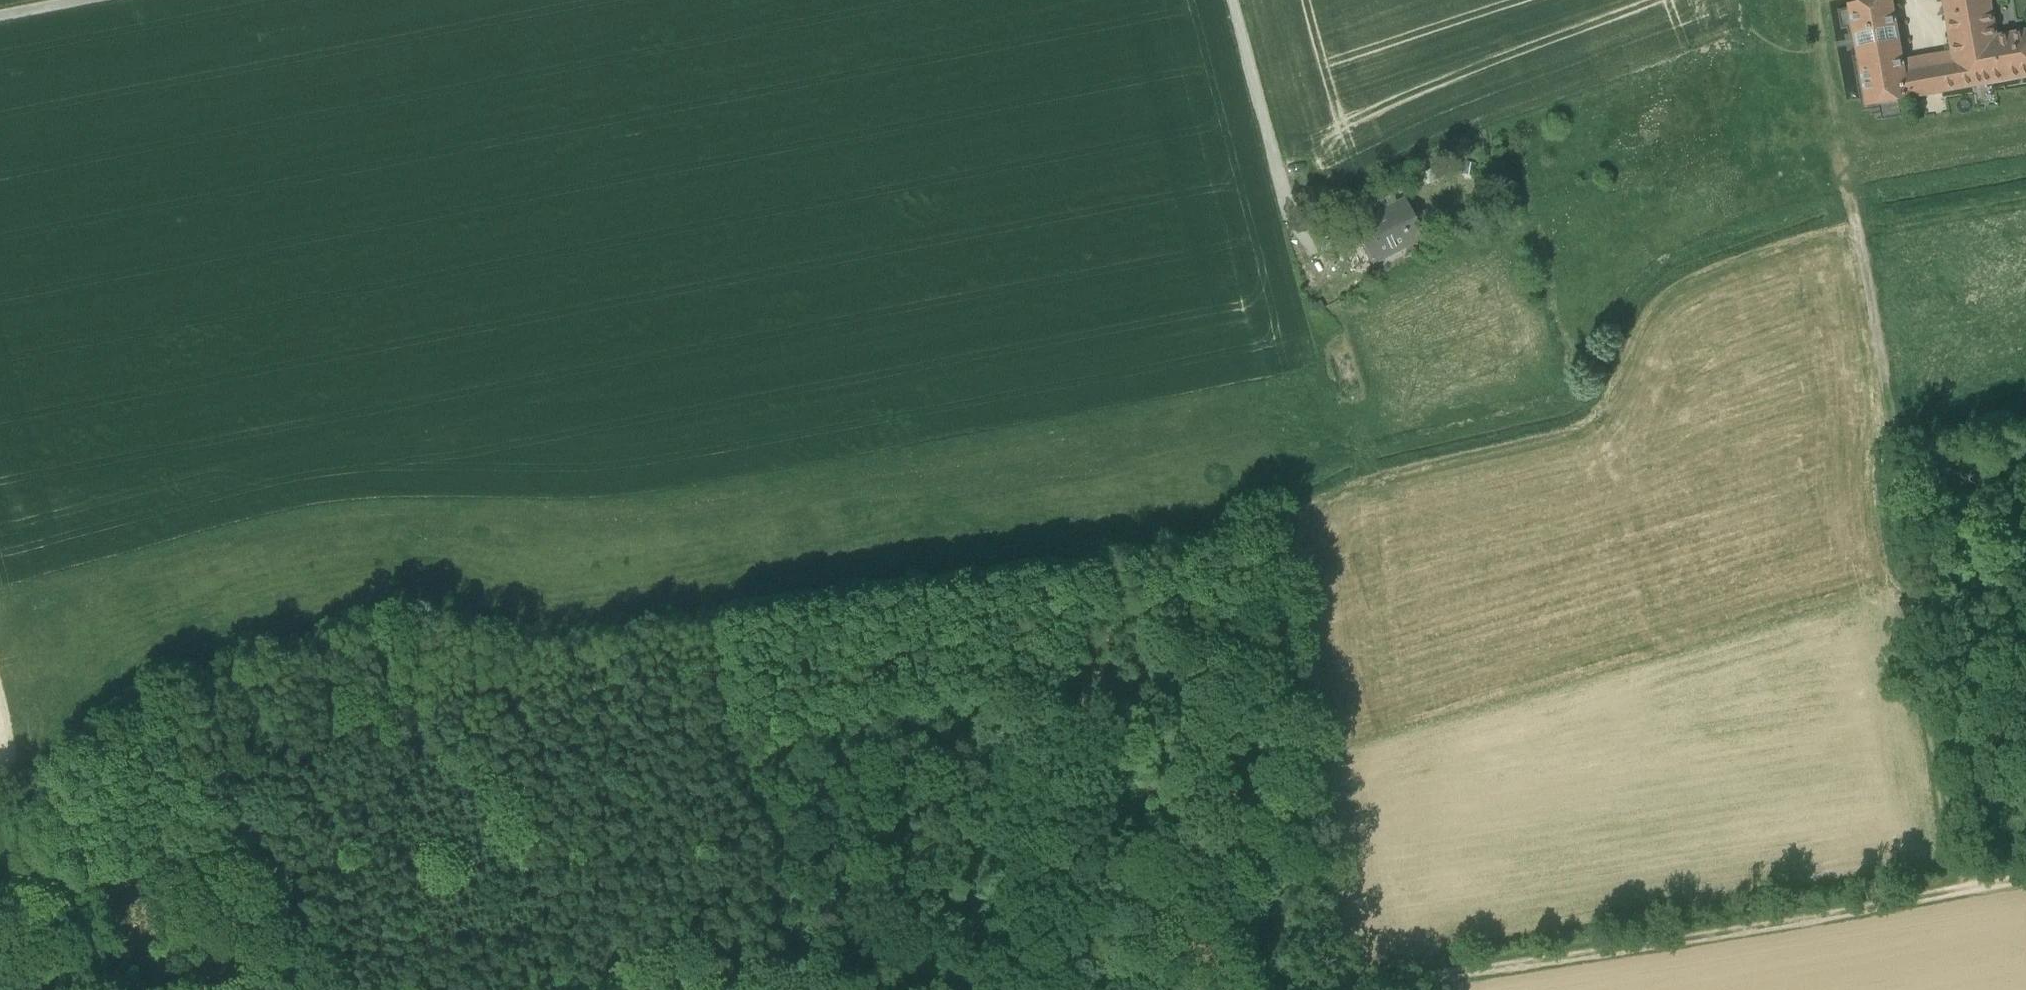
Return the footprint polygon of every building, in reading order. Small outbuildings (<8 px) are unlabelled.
[(1849,5),(1868,106),(1910,99),(1905,72),(1892,0),(1874,0),(1849,5)] [(1954,63),(1957,77),(1972,75),(2008,68),(2006,53),(1999,54),(1995,36),(1997,36),(1991,0),(1943,0),(1954,63)] [(1995,36),(1999,54),(2006,53),(2008,68),(1972,75),(1974,88),(2025,79),(2025,31),(1997,36),(1995,36)] [(1954,63),(1905,72),(1910,99),(1974,88),(1972,75),(1957,77),(1954,63)] [(1456,151),(1408,175),(1415,189),(1464,166),(1456,151)] [(1405,200),(1352,226),(1371,264),(1423,238),(1405,200)]
